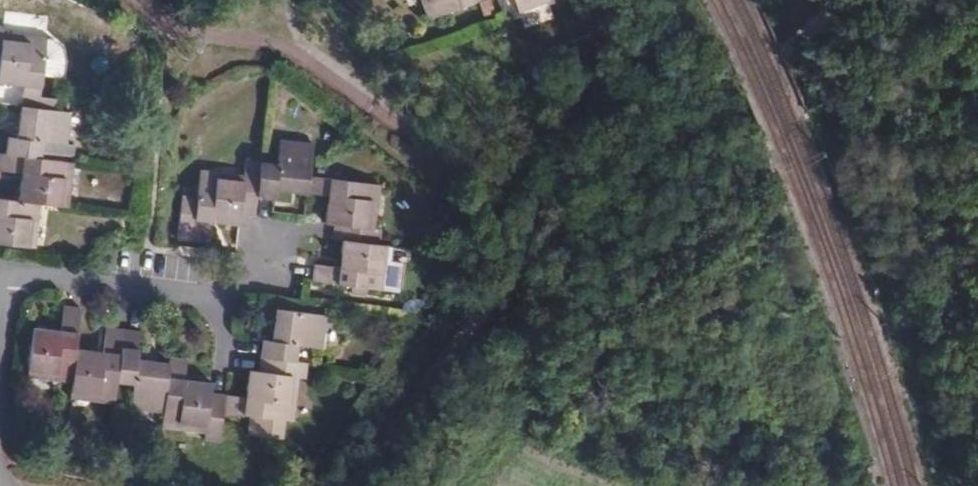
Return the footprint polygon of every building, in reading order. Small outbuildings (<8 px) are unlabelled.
[(470,0),(421,0),(427,16),(470,0)] [(518,10),(546,0),(514,0),(518,10)] [(22,104),(55,109),(58,89),(43,87),(43,76),(64,78),(66,60),(61,46),(53,39),(4,33),(4,25),(0,24),(0,82),(24,85),(22,104)] [(10,136),(8,154),(42,158),(44,140),(68,142),(72,111),(55,109),(22,104),(19,136),(10,136)] [(263,162),(259,196),(277,197),(278,189),(308,193),(310,175),(313,142),(283,140),(281,164),(263,162)] [(19,201),(42,204),(69,207),(74,162),(42,158),(8,154),(0,153),(0,171),(22,173),(19,201)] [(186,194),(181,238),(211,242),(214,222),(241,224),(242,214),(256,215),(259,196),(263,162),(248,161),(247,175),(203,170),(201,195),(186,194)] [(380,183),(310,175),(308,193),(328,195),(325,223),(335,224),(333,239),(344,240),(381,244),(383,229),(375,228),(380,183)] [(0,199),(0,243),(37,247),(42,204),(19,201),(0,199)] [(381,244),(344,240),(342,266),(317,263),(315,282),(388,290),(393,245),(381,244)] [(81,307),(65,305),(62,329),(35,326),(30,375),(72,380),(76,350),(81,307)] [(264,340),(262,358),(308,363),(312,363),(314,345),(324,346),(327,315),(278,309),(275,341),(264,340)] [(76,350),(72,380),(70,399),(115,405),(117,388),(124,331),(107,329),(104,354),(76,350)] [(142,333),(124,331),(117,388),(135,389),(133,409),(166,412),(171,364),(139,360),(142,333)] [(227,395),(225,411),(296,419),(300,377),(306,377),(308,363),(262,358),(261,372),(249,371),(246,397),(227,395)] [(171,364),(166,412),(164,428),(209,433),(208,442),(222,444),(225,411),(227,395),(212,393),(213,384),(188,381),(190,362),(172,359),(171,364)]
